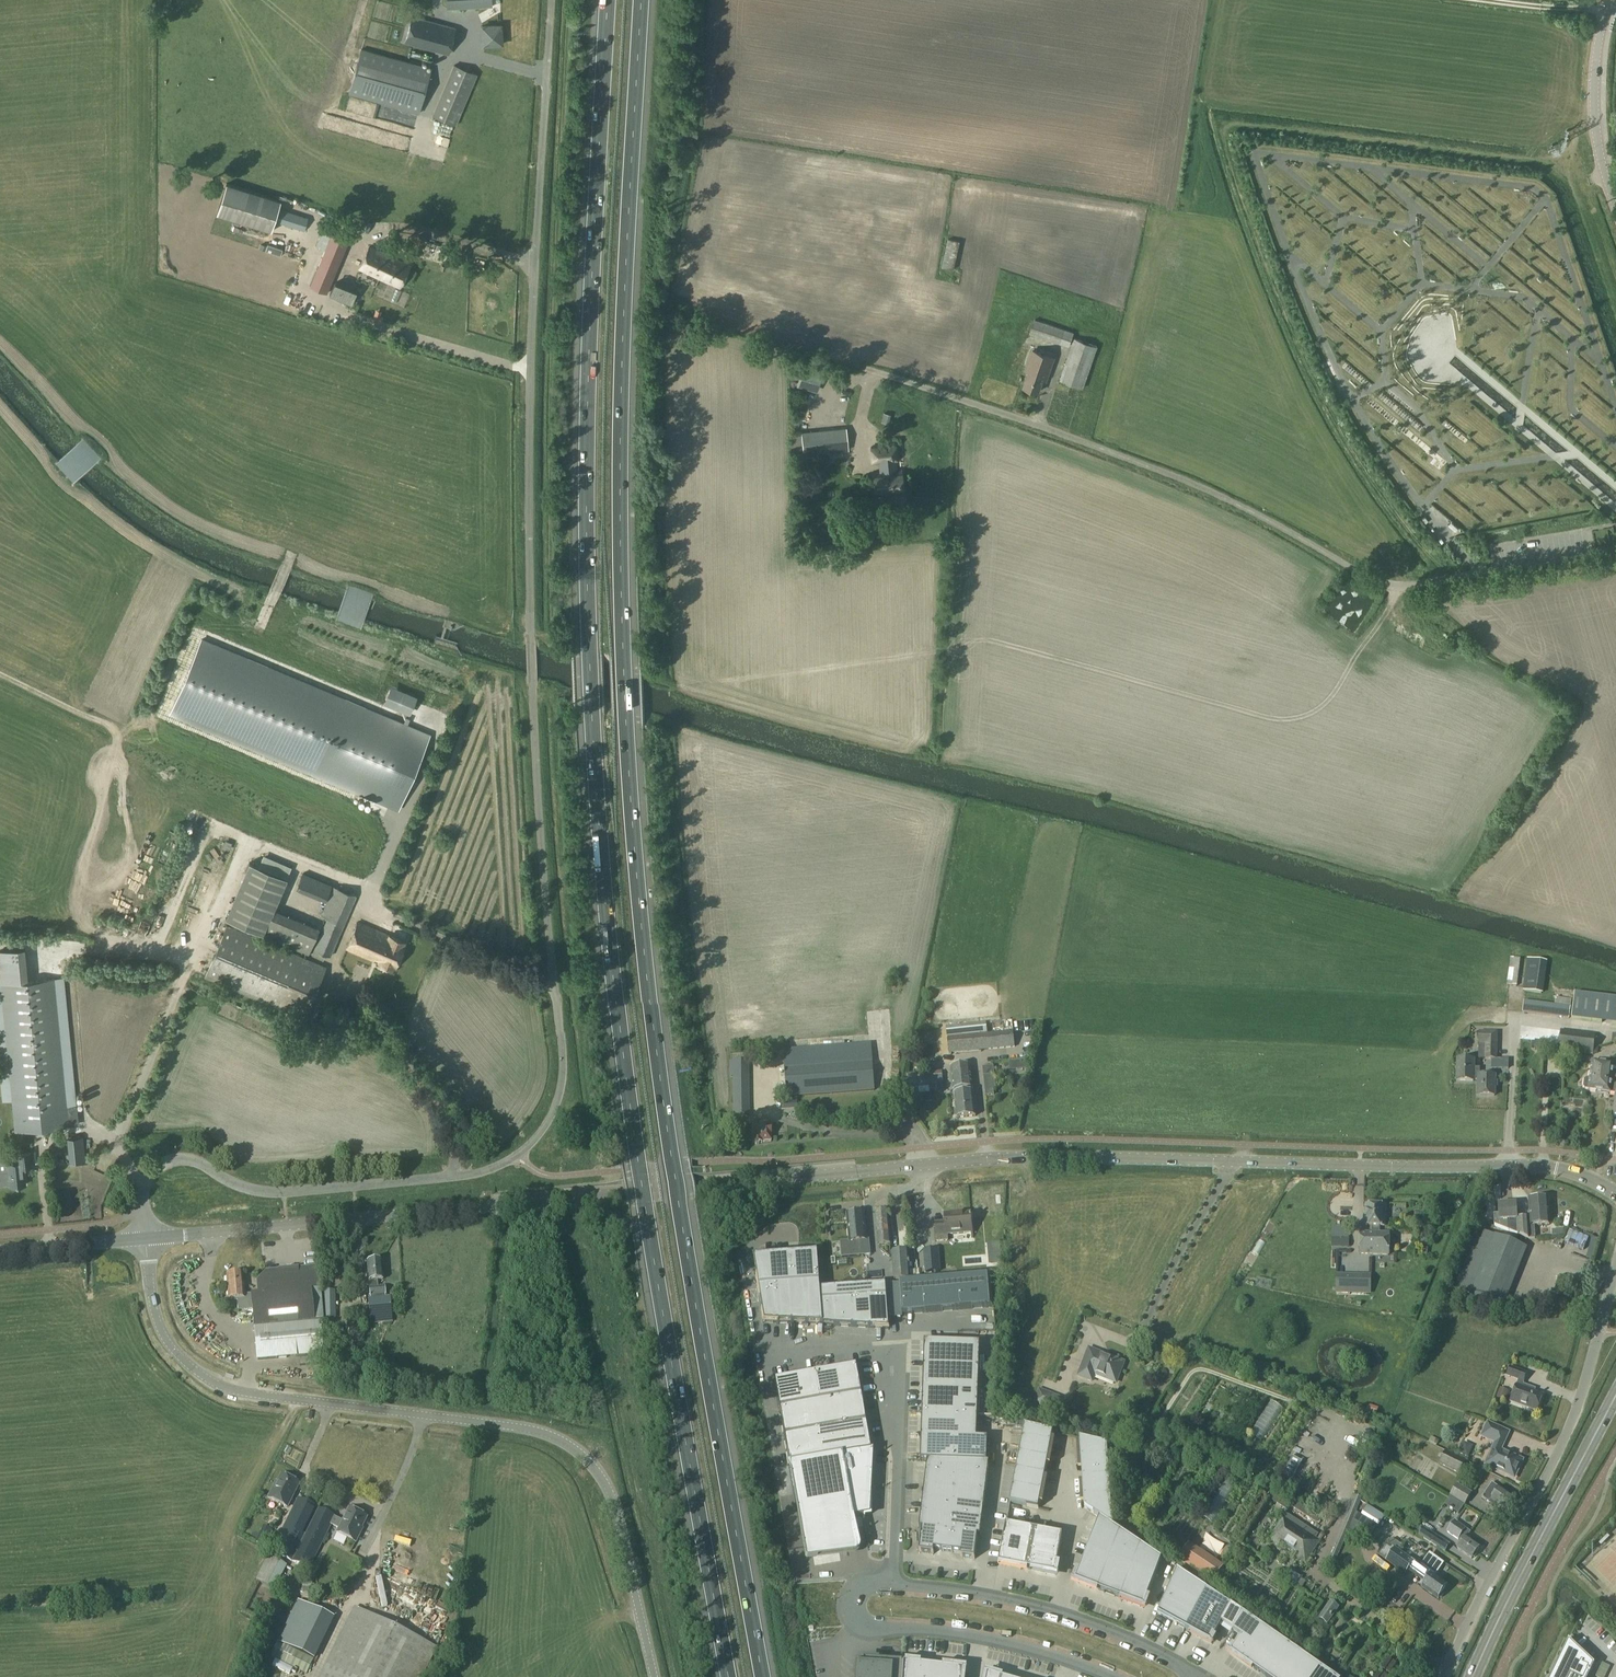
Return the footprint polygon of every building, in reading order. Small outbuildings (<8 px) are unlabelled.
[(493,6),(492,0),(446,0),(447,9),(493,6)] [(405,42),(449,54),(456,28),(412,16),(405,42)] [(506,25),(469,27),(469,37),(506,36),(506,25)] [(361,48),(348,94),(419,113),(432,68),(361,48)] [(454,64),(432,115),(456,125),(477,74),(454,64)] [(278,208),(281,200),(226,182),(216,213),(271,231),(274,221),(304,230),(308,217),(278,208)] [(317,228),(308,253),(319,257),(328,232),(317,228)] [(325,248),(343,256),(350,240),(331,232),(325,248)] [(1377,247),(1390,242),(1388,237),(1375,242),(1377,247)] [(942,267),(954,269),(960,241),(948,238),(942,267)] [(379,277),(390,255),(369,246),(359,268),(379,277)] [(327,293),(343,256),(325,248),(318,264),(309,285),(327,293)] [(390,255),(380,277),(400,287),(403,279),(406,272),(410,264),(390,255)] [(1458,256),(1454,258),(1459,271),(1463,269),(1458,256)] [(351,304),(357,290),(356,290),(358,287),(336,279),(335,281),(329,295),(351,304)] [(1029,333),(1069,346),(1074,332),(1034,318),(1029,333)] [(1083,388),(1098,346),(1074,337),(1059,380),(1083,388)] [(1029,371),(1024,386),(1038,391),(1044,374),(1048,375),(1054,357),(1033,349),(1026,369),(1029,371)] [(796,386),(817,391),(822,373),(801,367),(796,386)] [(846,427),(801,431),(803,454),(849,450),(846,427)] [(879,473),(874,473),(875,480),(874,481),(875,487),(876,487),(876,494),(903,492),(902,485),(902,484),(902,478),(901,478),(901,470),(898,471),(897,469),(896,468),(895,462),(896,460),(896,458),(897,458),(895,446),(895,444),(871,446),(871,448),(871,449),(872,460),(873,461),(873,462),(877,462),(878,462),(879,463),(880,470),(880,472),(879,473)] [(1404,627),(1400,635),(1426,651),(1431,644),(1404,627)] [(430,735),(201,639),(170,712),(399,809),(430,735)] [(154,781),(156,774),(138,767),(135,775),(154,781)] [(161,830),(170,836),(176,828),(167,822),(161,830)] [(108,849),(112,837),(106,835),(102,847),(108,849)] [(156,838),(137,887),(147,891),(164,847),(159,845),(161,840),(156,838)] [(101,848),(96,872),(102,873),(107,849),(101,848)] [(130,858),(131,850),(122,849),(121,857),(130,858)] [(239,894),(253,901),(266,872),(253,866),(239,894)] [(278,866),(278,872),(269,870),(266,889),(281,891),(285,867),(278,866)] [(316,920),(342,920),(351,897),(352,888),(341,888),(302,873),(298,873),(292,888),(316,898),(316,920)] [(238,921),(254,916),(251,908),(236,913),(238,921)] [(319,928),(273,908),(262,934),(308,954),(319,928)] [(347,947),(379,961),(393,967),(408,933),(381,922),(378,930),(358,922),(347,947)] [(227,924),(204,977),(304,1019),(327,966),(227,924)] [(0,951),(0,983),(0,984),(0,1073),(3,1100),(12,1099),(15,1130),(77,1124),(63,977),(27,981),(24,948),(0,951)] [(1542,994),(1547,963),(1526,960),(1521,991),(1542,994)] [(1570,1007),(1572,1007),(1570,1019),(1606,1024),(1606,1025),(1615,1026),(1615,1001),(1609,1000),(1574,995),(1573,1000),(1555,998),(1554,1005),(1524,1001),(1522,1013),(1569,1019),(1570,1007)] [(979,1024),(980,1035),(981,1051),(1014,1048),(1012,1031),(1011,1020),(988,1022),(989,1034),(987,1034),(986,1023),(979,1024)] [(960,1026),(946,1027),(947,1038),(949,1054),(964,1053),(981,1051),(980,1035),(979,1024),(960,1026)] [(1560,1030),(1557,1051),(1593,1055),(1595,1034),(1560,1030)] [(1496,1060),(1496,1032),(1477,1032),(1477,1046),(1483,1046),(1483,1060),(1496,1060)] [(871,1044),(783,1050),(786,1098),(874,1092),(874,1091),(871,1044)] [(1478,1076),(1479,1076),(1480,1069),(1473,1069),(1473,1060),(1457,1060),(1456,1081),(1473,1082),(1473,1080),(1478,1080),(1478,1076)] [(728,1062),(729,1081),(729,1095),(731,1095),(732,1095),(732,1117),(748,1116),(748,1096),(748,1077),(748,1062),(745,1062),(729,1062),(728,1062)] [(1584,1081),(1583,1088),(1584,1091),(1588,1091),(1599,1092),(1602,1064),(1592,1062),(1589,1079),(1586,1079),(1584,1081)] [(1602,1064),(1599,1092),(1609,1094),(1613,1065),(1602,1064)] [(962,1089),(962,1090),(972,1089),(970,1066),(958,1067),(959,1083),(961,1082),(962,1089)] [(952,1091),(962,1090),(962,1089),(961,1082),(959,1083),(958,1067),(950,1067),(952,1091)] [(993,1067),(981,1068),(983,1090),(995,1089),(993,1067)] [(907,1077),(909,1095),(943,1092),(941,1073),(907,1077)] [(1494,1077),(1479,1076),(1478,1076),(1478,1080),(1477,1096),(1494,1097),(1494,1077)] [(973,1093),(962,1094),(962,1098),(965,1098),(966,1108),(964,1109),(965,1118),(975,1117),(973,1093)] [(956,1119),(965,1118),(964,1109),(966,1108),(965,1098),(962,1098),(962,1094),(954,1095),(956,1119)] [(769,1128),(768,1123),(768,1120),(760,1120),(760,1124),(750,1125),(752,1145),(761,1144),(761,1143),(768,1143),(770,1143),(770,1137),(769,1128)] [(67,1138),(69,1162),(86,1161),(83,1136),(67,1138)] [(16,1154),(16,1162),(7,1163),(10,1186),(25,1184),(23,1166),(33,1165),(32,1152),(16,1154)] [(1541,1200),(1535,1200),(1534,1199),(1531,1199),(1530,1200),(1528,1201),(1530,1219),(1517,1220),(1518,1235),(1528,1240),(1534,1239),(1533,1226),(1549,1225),(1547,1199),(1546,1199),(1545,1198),(1542,1198),(1541,1200)] [(820,1201),(820,1221),(835,1220),(834,1209),(826,1209),(826,1203),(833,1203),(833,1200),(820,1201)] [(1493,1214),(1493,1225),(1507,1231),(1507,1221),(1517,1221),(1516,1204),(1497,1205),(1498,1215),(1493,1215),(1493,1214)] [(1370,1233),(1360,1233),(1359,1255),(1388,1256),(1389,1234),(1379,1233),(1380,1227),(1384,1227),(1384,1207),(1366,1206),(1365,1226),(1371,1227),(1370,1233)] [(891,1245),(888,1211),(874,1212),(877,1246),(891,1245)] [(1414,1221),(1423,1221),(1423,1212),(1414,1212),(1414,1221)] [(849,1242),(840,1243),(841,1258),(861,1256),(860,1241),(866,1241),(863,1214),(846,1216),(849,1242)] [(936,1242),(947,1242),(946,1236),(972,1234),(971,1215),(954,1216),(954,1214),(944,1215),(945,1227),(935,1227),(936,1242)] [(1480,1231),(1455,1293),(1502,1312),(1526,1250),(1480,1231)] [(999,1263),(998,1245),(988,1246),(990,1264),(999,1263)] [(891,1252),(893,1281),(893,1282),(910,1280),(908,1250),(891,1252)] [(940,1272),(939,1250),(925,1251),(927,1273),(940,1272)] [(764,1257),(751,1258),(762,1323),(830,1327),(888,1330),(885,1285),(827,1290),(817,1290),(815,1253),(811,1254),(811,1255),(764,1259),(764,1257)] [(1363,1260),(1353,1260),(1353,1274),(1363,1274),(1363,1260)] [(367,1300),(369,1318),(391,1316),(390,1298),(385,1298),(385,1296),(384,1286),(377,1287),(377,1281),(382,1280),(380,1262),(366,1263),(368,1282),(368,1281),(369,1287),(368,1287),(369,1297),(370,1297),(370,1299),(367,1300)] [(251,1294),(251,1295),(244,1295),(244,1299),(233,1300),(233,1302),(237,1302),(237,1312),(252,1310),(256,1361),(322,1354),(319,1321),(323,1321),(318,1267),(265,1272),(256,1283),(257,1294),(251,1294)] [(228,1301),(233,1300),(244,1299),(244,1295),(242,1274),(225,1276),(228,1301)] [(990,1275),(899,1282),(902,1315),(992,1308),(990,1275)] [(1335,1275),(1335,1294),(1370,1295),(1371,1275),(1335,1275)] [(1567,1282),(1560,1280),(1558,1289),(1565,1291),(1567,1282)] [(1545,1282),(1541,1294),(1547,1296),(1551,1284),(1545,1282)] [(335,1319),(334,1292),(323,1292),(323,1319),(335,1319)] [(332,1342),(331,1352),(341,1353),(342,1343),(332,1342)] [(979,1368),(979,1345),(924,1343),(923,1366),(979,1368)] [(1089,1350),(1086,1357),(1078,1377),(1092,1382),(1094,1375),(1115,1383),(1123,1363),(1089,1350)] [(853,1365),(772,1380),(787,1463),(871,1448),(853,1365)] [(978,1392),(979,1368),(923,1366),(923,1390),(978,1392)] [(1509,1403),(1537,1413),(1543,1395),(1534,1392),(1535,1389),(1522,1385),(1527,1373),(1509,1367),(1505,1377),(1517,1381),(1509,1403)] [(1194,1377),(1187,1387),(1196,1392),(1202,1382),(1194,1377)] [(1501,1400),(1504,1392),(1495,1389),(1493,1397),(1501,1400)] [(977,1415),(978,1392),(923,1390),(922,1414),(977,1415)] [(1255,1441),(1278,1409),(1270,1403),(1247,1435),(1255,1441)] [(976,1439),(977,1415),(922,1414),(921,1437),(976,1439)] [(1509,1457),(1508,1455),(1501,1451),(1509,1434),(1487,1424),(1481,1438),(1495,1444),(1490,1457),(1491,1458),(1487,1467),(1514,1479),(1522,1461),(1511,1456),(1509,1457)] [(1024,1427),(1009,1504),(1038,1509),(1052,1433),(1024,1427)] [(986,1464),(987,1440),(976,1439),(921,1437),(920,1461),(927,1462),(986,1464)] [(1107,1446),(1079,1439),(1084,1508),(1099,1518),(1112,1527),(1107,1446)] [(1418,1452),(1429,1454),(1431,1445),(1420,1443),(1418,1452)] [(869,1452),(788,1466),(804,1559),(804,1560),(805,1560),(805,1561),(806,1561),(807,1561),(816,1560),(816,1557),(847,1552),(841,1522),(852,1520),(868,1517),(871,1453),(872,1451),(869,1452)] [(1459,1474),(1464,1462),(1444,1452),(1438,1464),(1459,1474)] [(921,1530),(918,1553),(933,1555),(934,1551),(960,1554),(960,1558),(974,1560),(977,1537),(979,1537),(988,1464),(986,1464),(927,1462),(919,1530),(921,1530)] [(286,1508),(298,1485),(280,1476),(276,1484),(275,1483),(267,1499),(286,1508)] [(1504,1511),(1513,1498),(1499,1488),(1491,1483),(1481,1498),(1488,1503),(1496,1508),(1497,1506),(1504,1511)] [(1471,1494),(1456,1485),(1449,1497),(1450,1497),(1464,1506),(1471,1494)] [(1464,1506),(1450,1497),(1444,1505),(1457,1515),(1464,1506)] [(291,1561),(317,1509),(297,1500),(280,1534),(281,1535),(273,1552),(291,1561)] [(1360,1516),(1378,1527),(1384,1516),(1366,1505),(1360,1516)] [(309,1570),(331,1525),(334,1518),(335,1518),(334,1517),(317,1509),(291,1561),(309,1570)] [(334,1518),(331,1525),(339,1529),(337,1533),(355,1543),(360,1533),(359,1533),(366,1518),(349,1509),(342,1522),(334,1518)] [(1079,1571),(1075,1582),(1097,1590),(1120,1532),(1112,1527),(1099,1518),(1079,1571)] [(1308,1559),(1319,1542),(1283,1518),(1269,1540),(1278,1546),(1280,1543),(1298,1555),(1296,1558),(1305,1564),(1308,1566),(1311,1561),(1308,1559)] [(1465,1537),(1466,1537),(1469,1532),(1454,1521),(1446,1532),(1461,1543),(1457,1549),(1471,1559),(1480,1547),(1465,1537)] [(1000,1553),(998,1564),(1025,1569),(1032,1530),(1006,1525),(1000,1553)] [(1449,1545),(1422,1527),(1417,1535),(1444,1553),(1449,1545)] [(1062,1536),(1032,1530),(1025,1569),(1055,1575),(1057,1564),(1056,1564),(1062,1536)] [(1140,1546),(1120,1532),(1097,1590),(1120,1599),(1140,1546)] [(1385,1543),(1384,1542),(1375,1555),(1385,1562),(1405,1575),(1408,1572),(1425,1584),(1422,1588),(1438,1599),(1447,1587),(1431,1576),(1432,1575),(1441,1561),(1430,1553),(1420,1566),(1412,1561),(1412,1562),(1398,1552),(1401,1546),(1392,1539),(1385,1543)] [(1140,1546),(1120,1599),(1143,1608),(1161,1560),(1140,1546)] [(1221,1569),(1188,1547),(1178,1562),(1211,1584),(1221,1569)] [(1237,1554),(1226,1568),(1234,1574),(1245,1559),(1237,1554)] [(263,1567),(255,1582),(272,1591),(280,1576),(263,1567)] [(1157,1615),(1185,1630),(1206,1590),(1177,1571),(1157,1615)] [(1294,1584),(1297,1575),(1288,1572),(1284,1580),(1294,1584)] [(1388,1574),(1380,1583),(1387,1590),(1395,1581),(1388,1574)] [(1230,1606),(1206,1590),(1185,1630),(1210,1644),(1214,1637),(1221,1624),(1232,1631),(1242,1614),(1230,1606)] [(1253,1612),(1257,1606),(1247,1599),(1242,1605),(1253,1612)] [(333,1621),(296,1603),(277,1642),(313,1660),(333,1621)] [(1330,1603),(1317,1620),(1326,1626),(1338,1608),(1330,1603)] [(436,1649),(354,1608),(320,1676),(422,1676),(436,1649)] [(1242,1614),(1232,1631),(1241,1638),(1231,1654),(1264,1676),(1332,1676),(1242,1614)] [(1594,1666),(1568,1641),(1551,1676),(1588,1676),(1594,1666)] [(905,1663),(902,1663),(864,1661),(863,1666),(857,1666),(856,1676),(903,1676),(904,1671),(905,1663)] [(1596,1662),(1591,1674),(1599,1676),(1604,1666),(1596,1662)] [(963,1670),(905,1663),(904,1671),(903,1676),(962,1676),(963,1670)]
